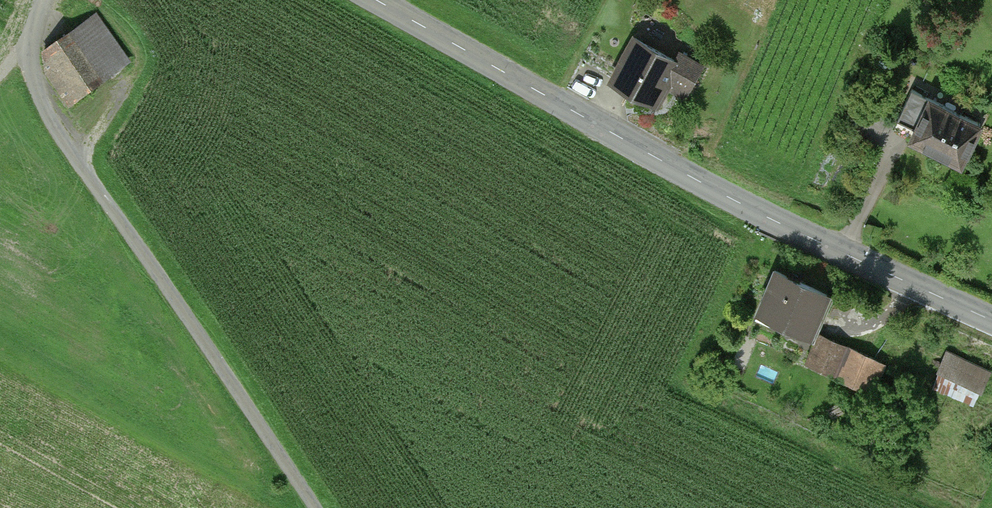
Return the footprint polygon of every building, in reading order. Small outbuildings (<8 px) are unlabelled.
[(47,73),(70,103),(125,63),(91,16),(45,51),(47,73)] [(635,36),(612,78),(657,103),(668,82),(687,93),(703,63),(682,51),(678,60),(635,36)] [(911,136),(961,162),(981,123),(912,89),(897,118),(916,127),(911,136)] [(681,112),(684,94),(666,91),(663,109),(681,112)] [(780,326),(784,318),(811,331),(820,310),(827,313),(835,296),(775,269),(754,314),(780,326)] [(807,361),(871,389),(883,362),(820,333),(807,361)] [(989,370),(947,351),(940,367),(982,386),(989,370)]
